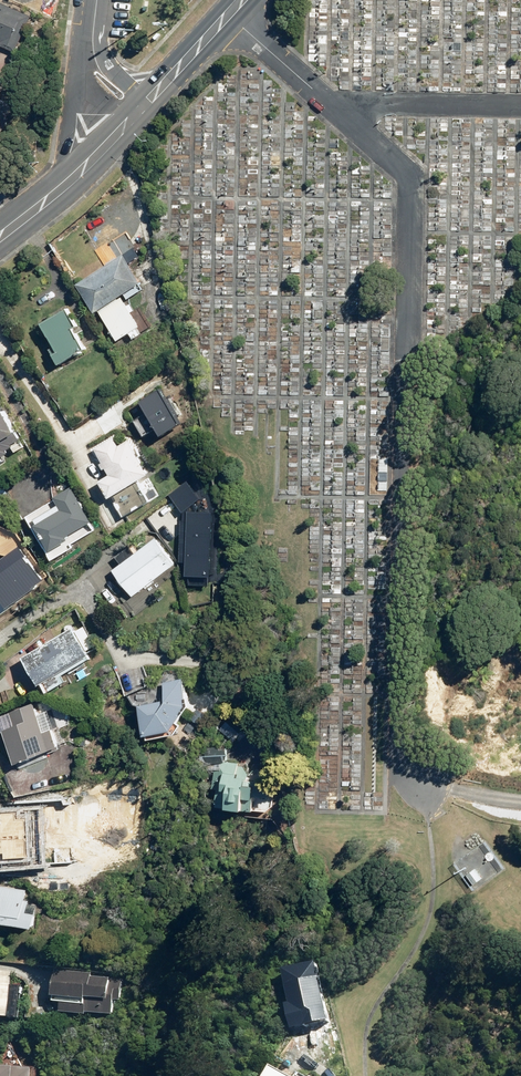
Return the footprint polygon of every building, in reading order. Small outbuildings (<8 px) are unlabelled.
[(31,17),(0,4),(0,44),(2,45),(0,50),(14,56),(31,17)] [(139,283),(121,256),(74,286),(95,317),(98,315),(116,342),(140,327),(121,298),(124,297),(127,301),(142,291),(138,284),(139,283)] [(77,324),(68,308),(42,323),(55,347),(52,348),(61,365),(88,350),(74,326),(77,324)] [(184,423),(161,389),(139,405),(148,418),(135,428),(143,439),(155,430),(161,439),(184,423)] [(4,408),(0,410),(0,462),(26,449),(4,408)] [(137,436),(115,433),(90,448),(100,464),(99,465),(103,472),(105,471),(108,476),(97,483),(108,502),(110,501),(122,520),(150,502),(138,483),(158,471),(137,436)] [(182,514),(199,501),(187,484),(169,496),(182,514)] [(88,524),(91,522),(69,489),(52,501),(56,507),(29,526),(53,560),(72,548),(71,546),(93,531),(88,524)] [(212,580),(214,516),(181,514),(180,564),(186,565),(185,579),(212,580)] [(174,565),(155,540),(112,573),(132,598),(174,565)] [(19,585),(24,589),(38,573),(12,550),(2,562),(0,561),(0,605),(19,585)] [(86,658),(70,630),(20,658),(38,690),(42,688),(46,695),(67,683),(61,673),(86,658)] [(185,672),(163,671),(162,703),(137,707),(141,740),(144,739),(145,743),(174,737),(181,724),(179,723),(188,705),(184,687),(185,672)] [(34,703),(0,715),(0,733),(4,745),(8,743),(16,765),(67,747),(53,708),(38,714),(34,703)] [(235,716),(220,731),(232,743),(247,728),(235,716)] [(223,810),(223,813),(240,814),(240,812),(251,812),(252,800),(263,801),(264,784),(244,782),(245,777),(245,769),(237,768),(237,764),(213,763),(212,791),(216,791),(215,810),(223,810)] [(27,844),(32,864),(87,853),(88,848),(99,845),(94,827),(89,828),(86,815),(27,830),(30,843),(27,844)] [(75,877),(75,860),(38,865),(39,877),(75,877)] [(31,932),(34,906),(26,905),(27,901),(23,900),(24,891),(0,887),(0,927),(31,932)] [(12,974),(0,972),(0,1023),(6,1023),(7,1021),(16,1022),(20,988),(10,987),(12,974)] [(113,979),(52,972),(49,1000),(58,1001),(56,1015),(81,1018),(81,1015),(109,1018),(113,979)]
